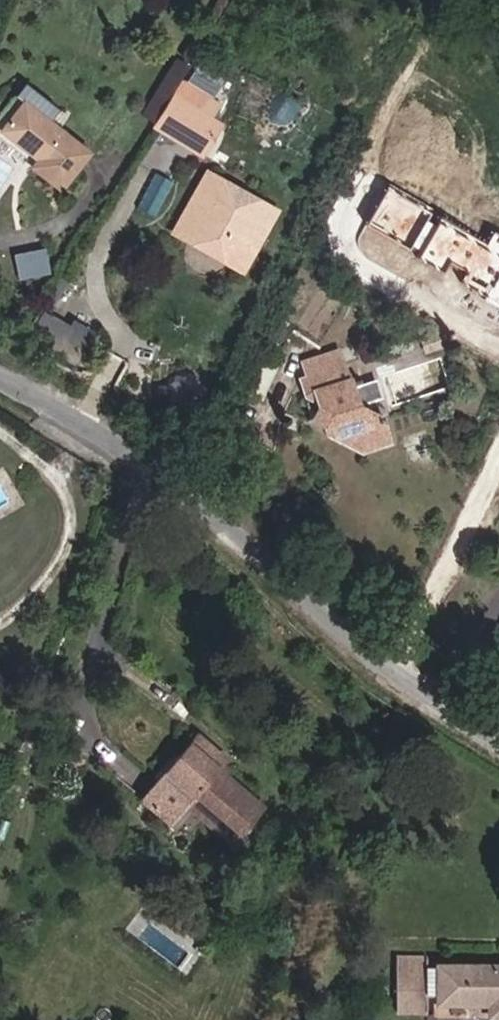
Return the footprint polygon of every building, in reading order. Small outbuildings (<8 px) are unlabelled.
[(179,83),(189,67),(176,58),(141,115),(154,124),(170,98),(179,83)] [(213,99),(224,80),(197,64),(186,82),(213,99)] [(90,153),(50,122),(59,110),(24,83),(15,97),(22,102),(0,130),(0,132),(25,152),(30,146),(41,154),(36,160),(30,167),(61,191),(90,153)] [(219,107),(179,83),(170,98),(178,103),(209,122),(219,107)] [(163,129),(178,103),(170,98),(154,124),(163,129)] [(201,153),(217,127),(209,122),(178,103),(163,129),(201,153)] [(41,154),(30,146),(25,152),(36,160),(41,154)] [(242,271),(275,211),(207,174),(174,233),(195,245),(199,237),(226,251),(221,259),(242,271)] [(226,251),(199,237),(195,245),(221,259),(226,251)] [(46,246),(16,252),(21,278),(51,271),(46,246)] [(83,349),(90,325),(40,310),(34,335),(83,349)] [(443,346),(439,332),(426,336),(430,351),(443,346)] [(430,351),(426,336),(420,338),(425,352),(430,351)] [(342,365),(337,351),(302,363),(307,377),(309,376),(342,365)] [(389,442),(381,419),(358,407),(357,406),(373,401),(367,382),(351,387),(344,365),(342,365),(309,376),(324,425),(333,429),(334,433),(366,449),(389,442)] [(198,399),(198,385),(189,375),(175,374),(165,383),(164,397),(174,407),(187,408),(198,399)] [(324,425),(309,376),(307,377),(298,379),(311,422),(321,426),(324,425)] [(385,397),(379,378),(367,382),(373,401),(385,397)] [(239,833),(261,807),(217,769),(225,759),(196,734),(141,800),(170,824),(186,805),(195,795),(238,831),(239,833)] [(238,831),(195,795),(186,805),(228,842),(238,831)] [(426,966),(426,958),(398,958),(397,1011),(426,1012),(426,994),(437,994),(437,1003),(487,1004),(487,1016),(498,1016),(498,967),(426,966)] [(487,1016),(487,1004),(437,1003),(437,1016),(487,1016)]
